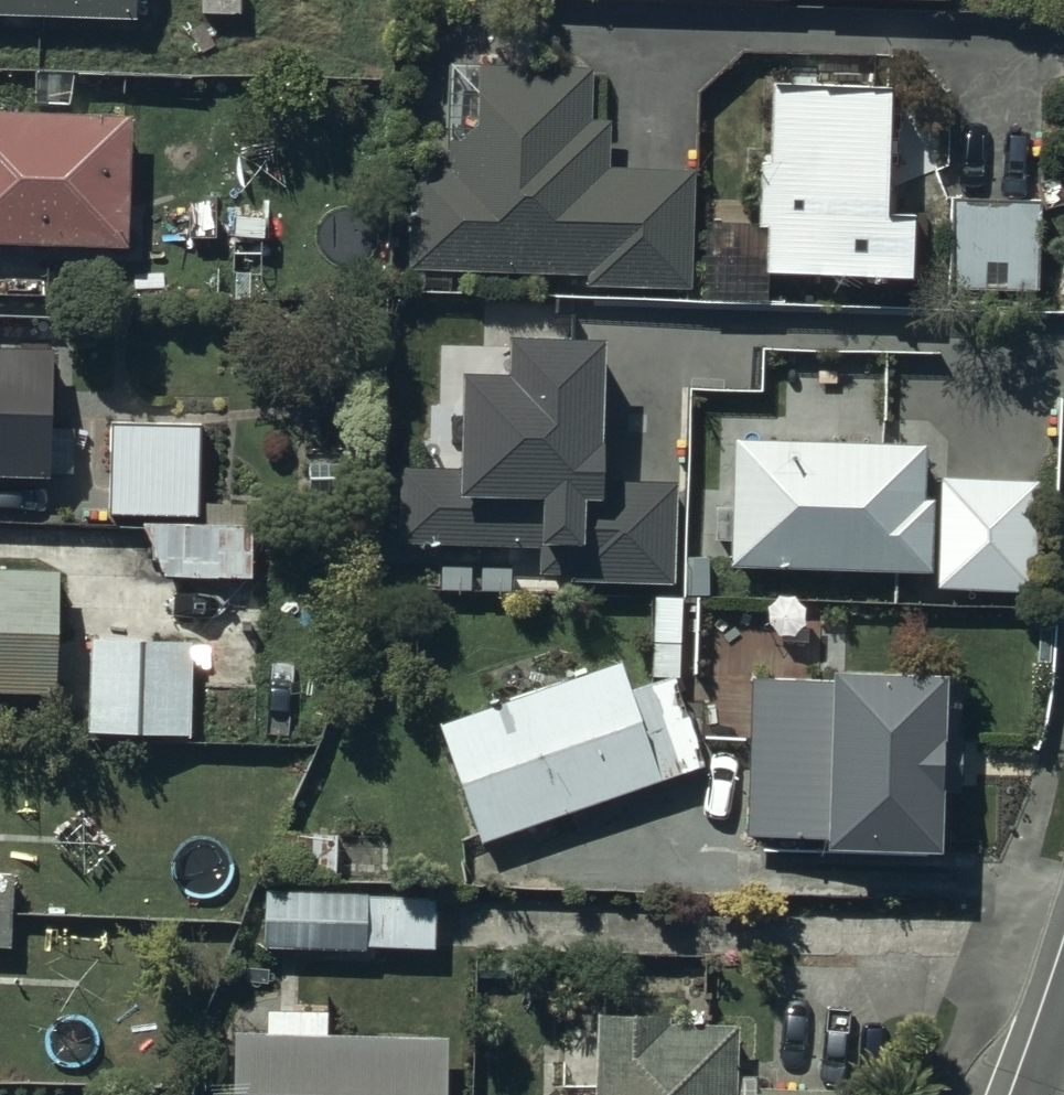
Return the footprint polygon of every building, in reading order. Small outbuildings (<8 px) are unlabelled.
[(134,26),(135,0),(0,0),(0,20),(134,26)] [(445,169),(410,169),(408,272),(586,276),(586,289),(687,291),(690,172),(609,170),(610,127),(588,126),(589,69),(534,67),(534,35),(509,34),(508,68),(476,68),(474,144),(445,143),(445,169)] [(890,90),(770,87),(768,167),(758,167),(756,228),(705,227),(703,302),(761,303),(762,281),(912,284),(914,215),(887,214),(890,90)] [(0,125),(0,249),(128,253),(132,130),(0,125)] [(1037,203),(948,202),(947,297),(1037,297),(1037,203)] [(596,347),(503,345),(502,380),(439,379),(439,414),(454,415),(453,471),(396,470),(395,547),(536,550),(536,577),(564,577),(564,583),(672,586),(674,486),(593,484),(596,347)] [(48,478),(53,365),(0,363),(0,476),(48,478)] [(204,434),(117,430),(113,513),(200,517),(204,434)] [(923,448),(730,443),(729,507),(712,506),(711,544),(727,545),(727,571),(779,572),(778,600),(814,601),(815,574),(935,576),(934,593),(1040,595),(1042,485),(939,482),(939,504),(922,503),(923,448)] [(254,533),(149,531),(170,582),(254,585),(254,533)] [(0,581),(0,697),(57,700),(61,583),(0,581)] [(684,604),(658,603),(655,682),(682,683),(684,604)] [(196,652),(104,649),(101,735),(193,738),(196,652)] [(623,669),(445,731),(486,848),(706,772),(675,685),(655,692),(652,685),(631,692),(623,669)] [(827,682),(749,681),(746,840),(820,842),(819,857),(935,859),(936,794),(956,795),(958,690),(937,689),(937,681),(827,679),(827,682)] [(364,894),(263,893),(262,953),(361,954),(361,949),(432,949),(432,901),(364,901),(364,894)] [(231,1037),(230,1094),(444,1094),(444,1037),(326,1037),(326,1016),(264,1016),(264,1037),(231,1037)] [(845,1094),(759,1091),(759,1077),(732,1076),(734,1030),(664,1027),(664,1018),(595,1016),(592,1094),(845,1094)]
